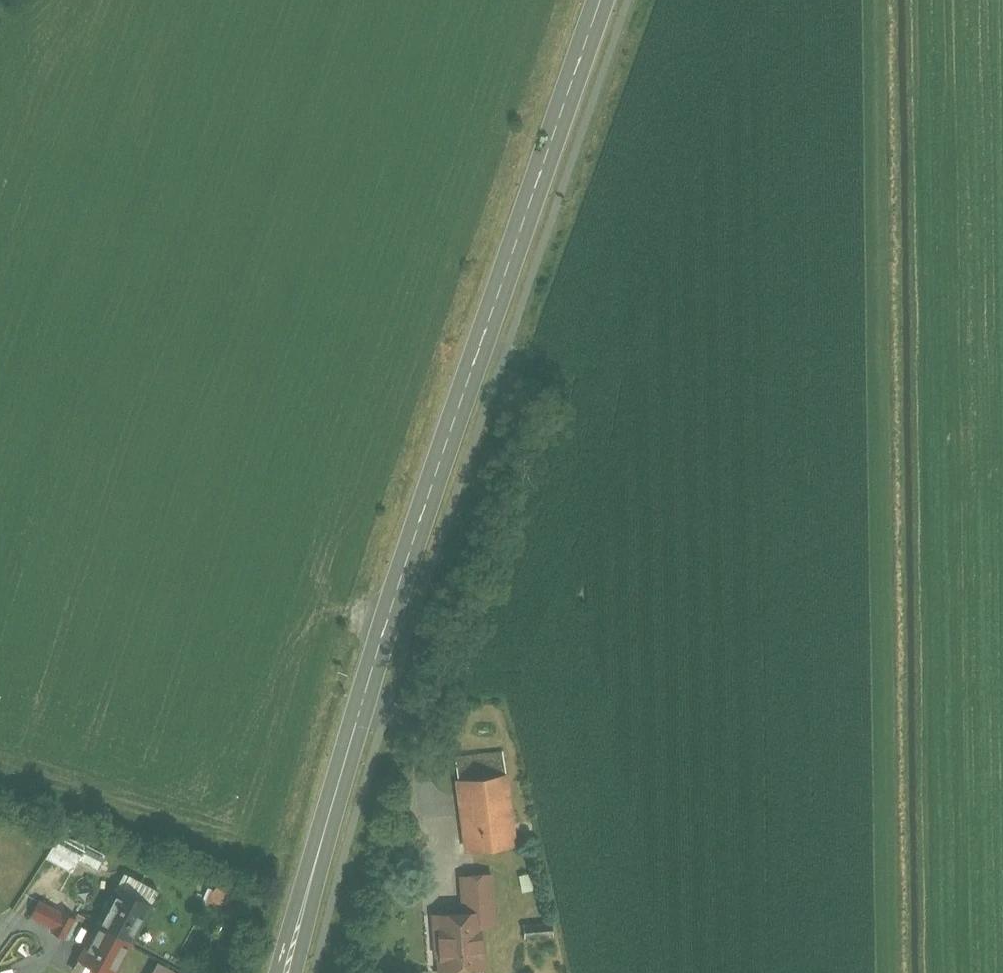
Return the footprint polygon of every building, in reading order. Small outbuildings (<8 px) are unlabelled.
[(462,768),(457,768),(466,840),(523,834),(514,761),(509,762),(506,738),(459,743),(462,768)] [(71,859),(91,868),(97,854),(51,833),(40,856),(67,868),(71,859)] [(537,860),(521,863),(524,882),(540,879),(537,860)] [(434,900),(439,960),(445,959),(446,972),(487,972),(486,956),(490,955),(487,916),(502,915),(498,861),(461,864),(464,898),(434,900)] [(73,968),(82,972),(115,972),(159,890),(125,872),(73,968)] [(40,897),(30,916),(54,929),(52,933),(66,940),(78,918),(73,915),(81,899),(53,884),(45,900),(40,897)] [(558,907),(525,909),(526,928),(559,926),(558,907)] [(149,959),(142,972),(179,972),(149,959)]
